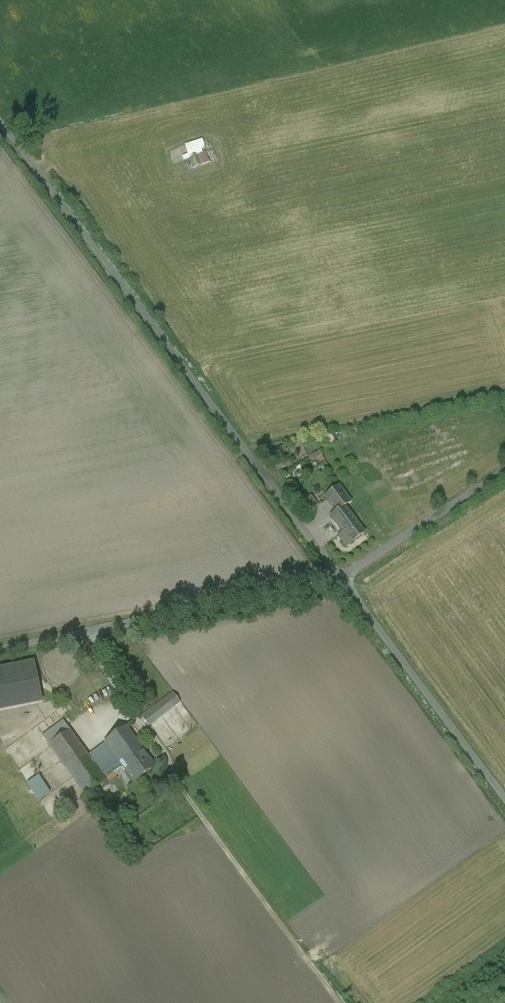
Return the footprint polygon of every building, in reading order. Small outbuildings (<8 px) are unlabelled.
[(185,143),(188,154),(183,155),(184,158),(205,153),(202,139),(185,143)] [(207,151),(199,154),(203,165),(211,162),(207,151)] [(186,160),(190,170),(202,165),(198,155),(186,160)] [(321,450),(311,454),(314,462),(324,458),(321,450)] [(340,485),(326,496),(337,511),(345,504),(345,505),(351,501),(340,485)] [(345,505),(345,504),(337,511),(331,515),(343,531),(342,532),(345,537),(347,536),(351,542),(365,531),(345,505)] [(0,670),(0,709),(42,701),(34,663),(0,670)] [(167,696),(141,716),(149,726),(175,707),(167,696)] [(44,737),(51,747),(71,733),(63,723),(44,737)] [(127,728),(105,743),(122,765),(134,782),(155,767),(127,728)] [(86,794),(105,780),(104,778),(87,756),(71,733),(51,747),(86,794)] [(122,765),(105,743),(87,756),(104,778),(122,765)]
